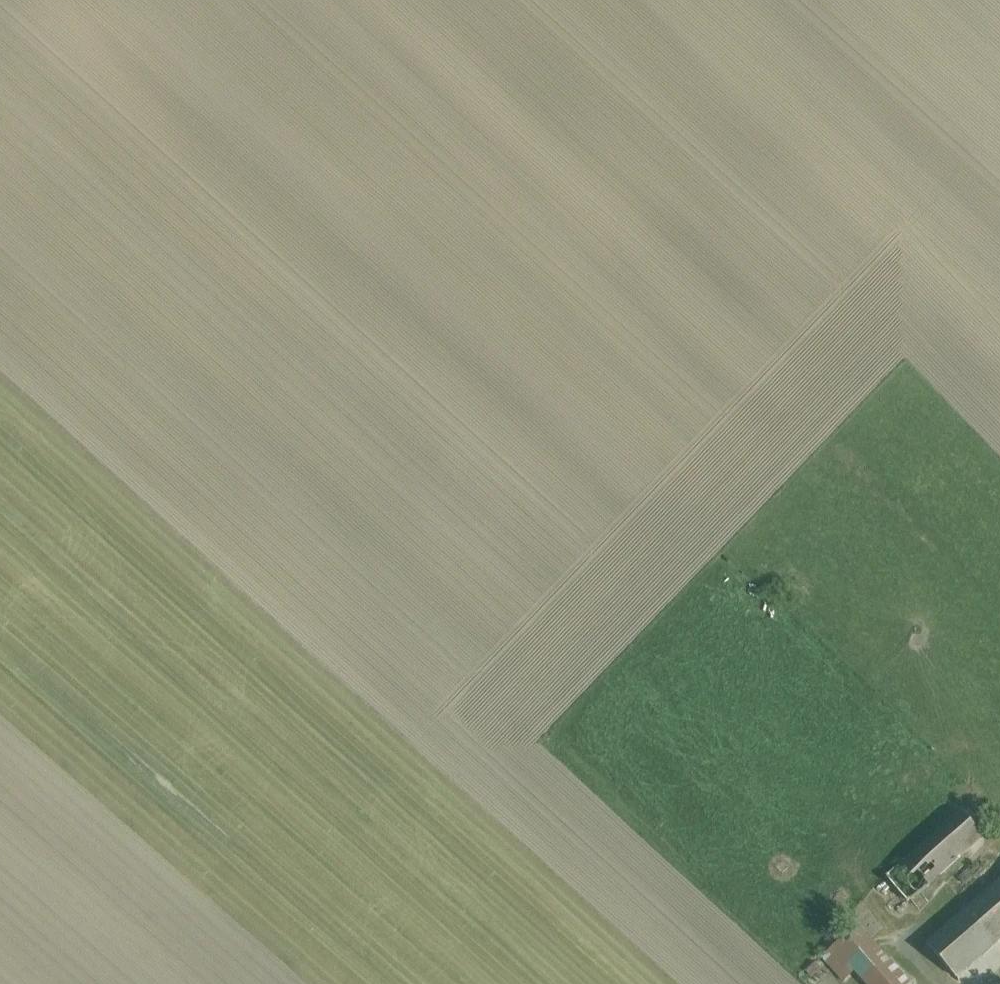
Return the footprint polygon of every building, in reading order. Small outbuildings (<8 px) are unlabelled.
[(915,893),(991,827),(964,797),(889,864),(915,893)] [(931,935),(965,972),(999,939),(999,871),(931,935)] [(854,928),(822,962),(843,982),(854,970),(868,983),(901,983),(906,978),(854,928)]
